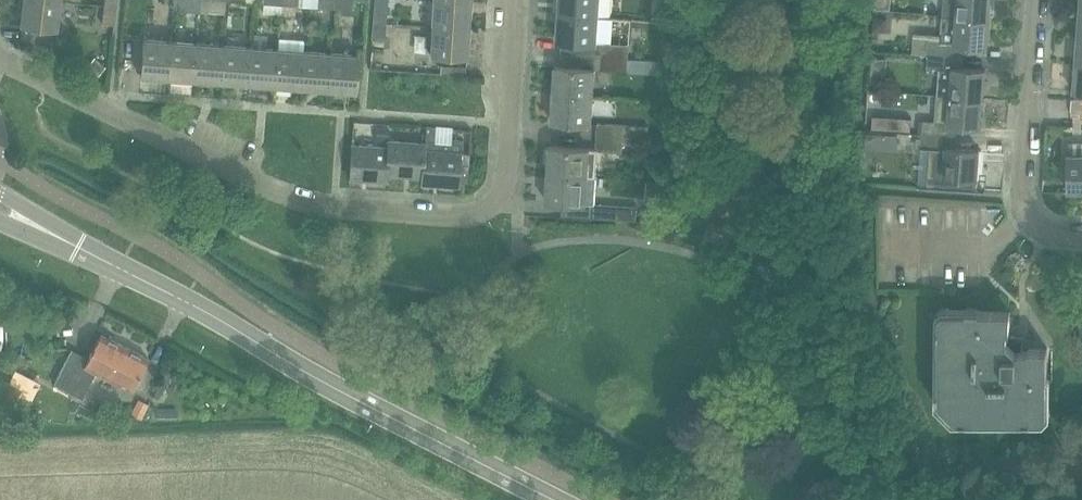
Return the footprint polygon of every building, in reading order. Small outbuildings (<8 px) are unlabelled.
[(49,0),(23,0),(20,25),(57,29),(60,1),(49,0)] [(318,8),(334,9),(335,0),(319,0),(318,8)] [(334,9),(352,11),(353,0),(335,0),(334,9)] [(559,13),(612,17),(613,0),(560,0),(559,13)] [(943,18),(989,21),(991,0),(944,0),(943,18)] [(434,1),(432,27),(469,29),(471,3),(434,1)] [(117,7),(104,6),(102,24),(115,25),(117,7)] [(389,7),(377,7),(376,23),(388,24),(389,7)] [(569,42),(568,54),(629,58),(630,44),(612,43),(614,17),(612,17),(559,13),(557,41),(569,42)] [(930,54),(930,57),(963,60),(964,46),(987,48),(989,21),(943,18),(942,35),(915,33),(913,53),(930,54)] [(388,24),(376,23),(375,41),(387,41),(388,24)] [(469,29),(432,27),(430,54),(467,57),(469,29)] [(141,76),(168,78),(171,41),(144,39),(141,76)] [(168,78),(195,80),(197,43),(171,41),(168,78)] [(195,80),(222,82),(225,45),(197,43),(195,80)] [(222,82),(248,84),(251,47),(225,45),(222,82)] [(248,84),(275,86),(278,49),(251,47),(248,84)] [(275,86),(302,88),(305,51),(278,49),(275,86)] [(302,88),(328,90),(331,53),(305,51),(302,88)] [(674,68),(675,54),(642,52),(642,66),(674,68)] [(331,53),(328,90),(356,92),(358,55),(331,53)] [(628,71),(629,58),(568,54),(561,54),(561,66),(556,66),(554,94),(593,97),(594,82),(591,82),(592,69),(628,71)] [(939,72),(937,96),(983,100),(986,69),(962,68),(963,60),(930,57),(929,71),(939,72)] [(1075,65),(1073,91),(1081,92),(1081,65),(1075,65)] [(593,97),(554,94),(552,121),(591,124),(593,97)] [(925,124),(925,136),(957,139),(958,125),(981,127),(983,100),(937,96),(935,124),(925,124)] [(1081,116),(1081,99),(1073,98),(1071,115),(1081,116)] [(599,123),(598,136),(640,138),(641,128),(638,127),(638,126),(599,123)] [(624,138),(598,136),(597,149),(598,149),(598,150),(623,151),(624,138)] [(957,139),(925,136),(924,149),(932,149),(930,187),(921,186),(921,187),(987,193),(988,191),(975,190),(976,179),(977,179),(979,149),(956,147),(957,139)] [(387,175),(388,175),(422,177),(425,149),(425,150),(425,143),(389,140),(388,147),(389,147),(387,175)] [(387,181),(388,175),(387,175),(389,147),(388,147),(352,144),(350,178),(387,181)] [(550,146),(548,174),(588,177),(597,178),(598,150),(598,149),(597,149),(590,149),(572,147),(550,146)] [(422,177),(421,183),(458,186),(459,181),(468,182),(469,165),(460,164),(461,152),(425,150),(425,149),(422,177)] [(1081,192),(1081,154),(1069,154),(1069,192),(1081,192)] [(588,177),(548,174),(546,201),(586,204),(588,177)] [(592,218),(636,221),(637,207),(593,204),(592,218)] [(939,327),(938,396),(962,420),(1031,420),(1031,415),(1048,415),(1048,348),(1028,348),(1028,350),(1015,350),(1008,343),(1008,330),(1010,330),(1010,311),(943,310),(943,327),(939,327)] [(54,384),(83,399),(96,372),(131,390),(148,358),(101,334),(89,358),(72,350),(54,384)] [(0,400),(13,407),(22,390),(10,383),(0,400)]
